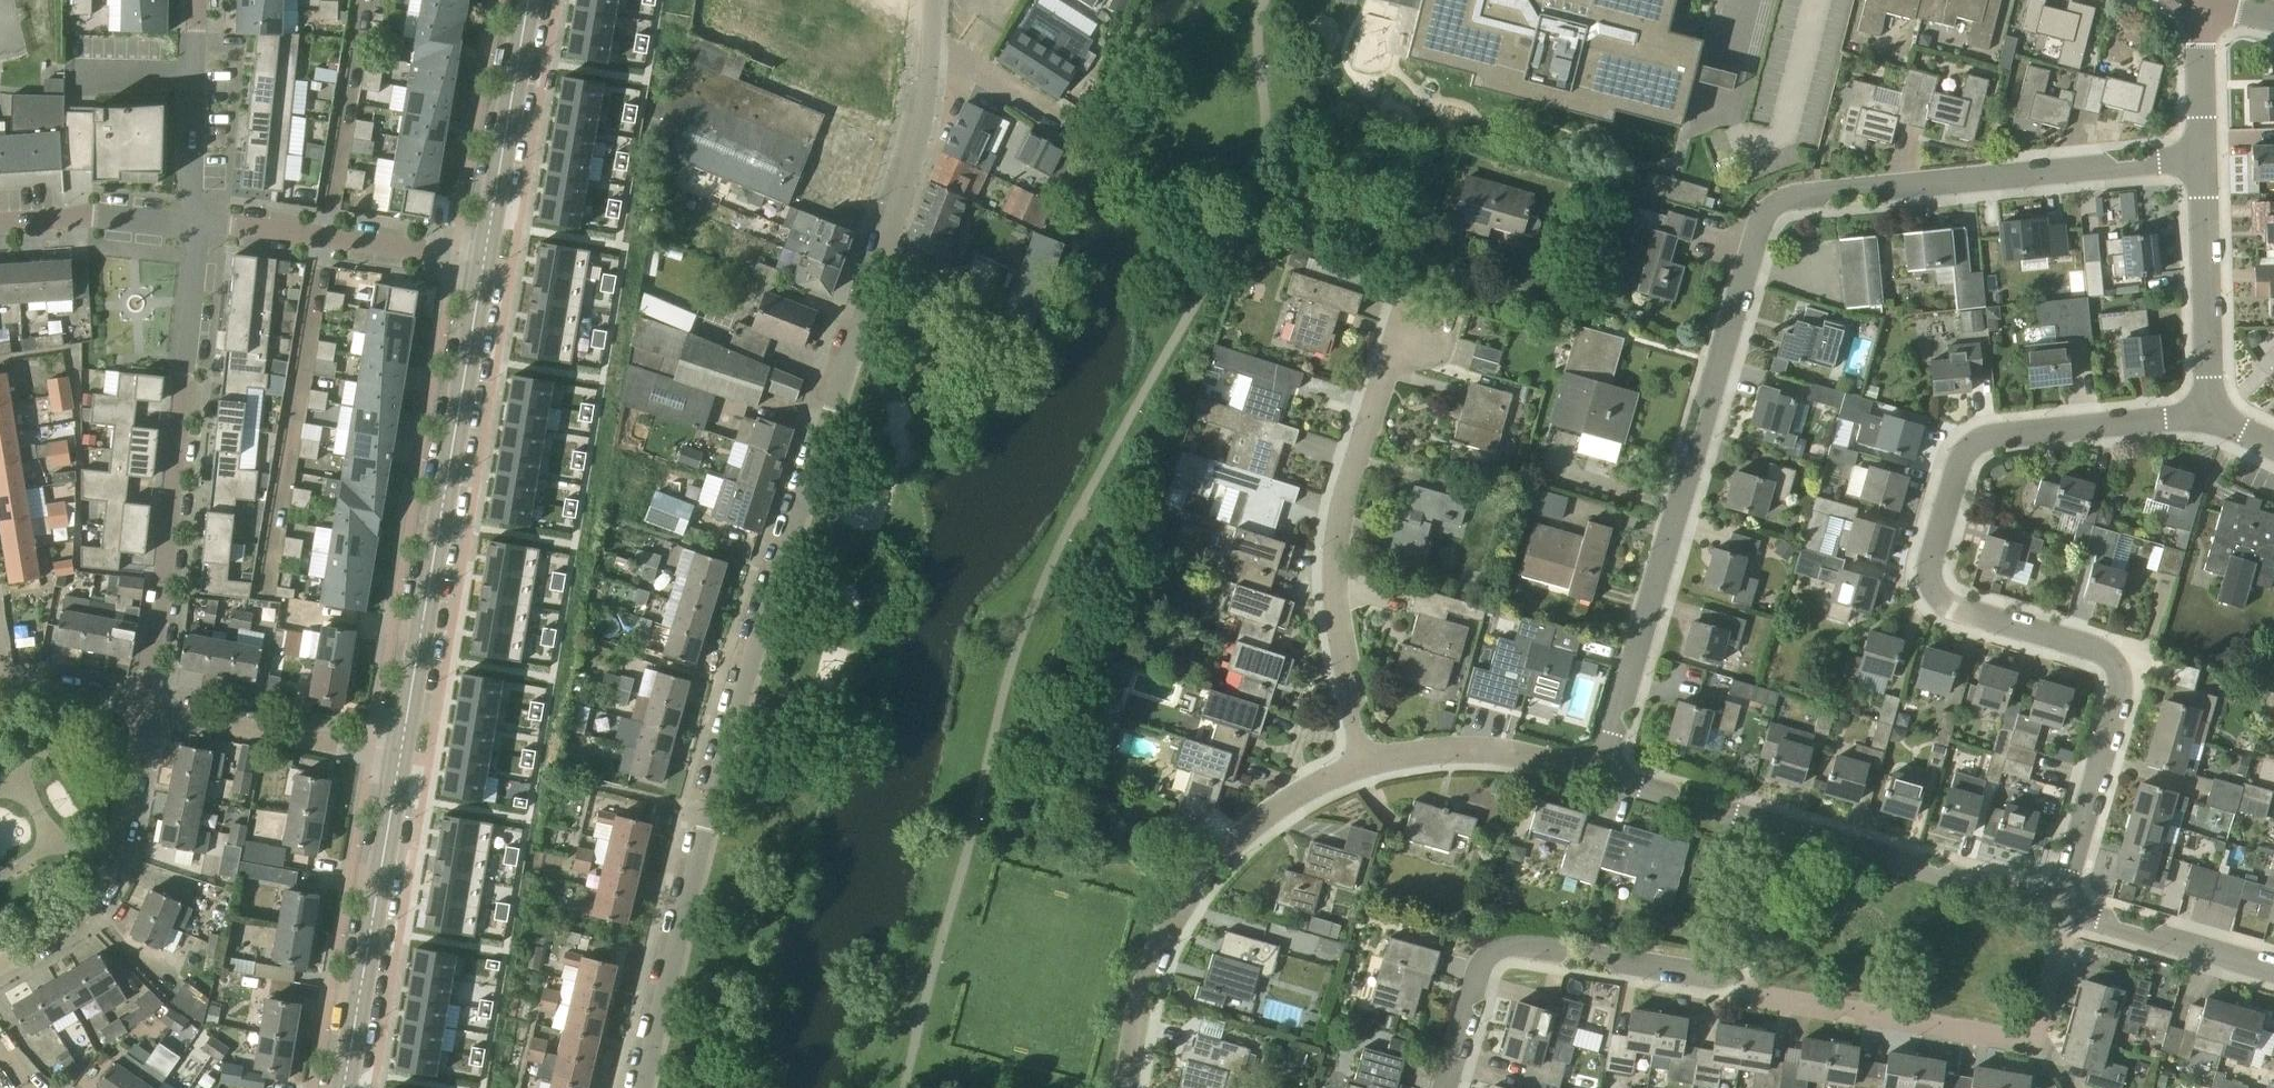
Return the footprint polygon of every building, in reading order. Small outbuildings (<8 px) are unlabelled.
[(284,0),(240,0),(240,9),(284,10),(284,0)] [(339,10),(339,1),(321,0),(320,10),(339,10)] [(469,0),(424,0),(422,14),(465,21),(469,0)] [(576,9),(616,16),(619,0),(578,0),(576,9)] [(1420,9),(1419,10),(1407,57),(1473,74),(1471,82),(1470,86),(1612,122),(1615,112),(1615,110),(1681,127),(1686,110),(1693,80),(1693,79),(1697,65),(1697,64),(1703,40),(1669,31),(1676,0),(1422,0),(1420,9)] [(1934,0),(1866,0),(1858,31),(1880,37),(1886,12),(1915,20),(1916,16),(1929,20),(1934,0)] [(1988,51),(2001,0),(1934,0),(1929,20),(1954,26),(1956,17),(1972,21),(1966,45),(1988,51)] [(2080,69),(2096,8),(2072,2),(2070,12),(2045,6),(2046,0),(2029,0),(2021,30),(2037,34),(2037,32),(2064,39),(2058,63),(2080,69)] [(1036,4),(1019,30),(1018,29),(1000,58),(1060,96),(1078,68),(1077,67),(1094,41),(1036,4)] [(92,15),(93,5),(74,5),(74,14),(92,15)] [(168,32),(168,7),(124,6),(123,31),(168,32)] [(283,33),(284,10),(240,9),(239,34),(258,35),(283,33)] [(576,9),(572,34),(612,41),(616,16),(576,9)] [(339,20),(339,10),(320,10),(320,20),(339,20)] [(461,46),(465,21),(422,14),(418,39),(461,46)] [(2119,29),(2123,25),(2123,19),(2118,16),(2112,18),(2110,22),(2112,27),(2119,29)] [(372,31),(390,34),(391,24),(373,21),(372,31)] [(388,43),(390,34),(372,31),(370,40),(388,43)] [(255,73),(296,77),(301,34),(283,33),(258,35),(256,53),(257,54),(255,73)] [(1921,33),(1918,45),(1930,48),(1932,40),(1929,34),(1921,33)] [(572,34),(568,59),(608,66),(612,41),(572,34)] [(638,34),(636,42),(649,45),(651,36),(638,34)] [(2006,36),(1998,66),(2010,69),(2018,39),(2006,36)] [(824,115),(784,99),(739,80),(748,59),(694,37),(685,60),(678,77),(664,71),(659,89),(665,92),(643,146),(787,204),(824,115)] [(457,70),(461,46),(418,39),(414,63),(457,70)] [(636,42),(635,51),(648,53),(649,45),(636,42)] [(1721,67),(1703,62),(1699,78),(1736,89),(1743,64),(1724,58),(1721,67)] [(1823,143),(1836,63),(1813,59),(1801,140),(1823,143)] [(2093,76),(2084,111),(2099,115),(2102,104),(2127,111),(2124,121),(2148,127),(2163,65),(2141,60),(2135,84),(2107,76),(2106,80),(2093,76)] [(453,95),(457,70),(414,63),(409,88),(453,95)] [(2061,88),(2059,98),(2043,94),(2049,70),(2028,65),(2012,127),(2036,133),(2039,122),(2065,129),(2071,107),(2084,111),(2093,76),(2079,72),(2074,92),(2061,88)] [(363,80),(381,83),(383,73),(365,70),(363,80)] [(1909,125),(1923,73),(1908,70),(1899,106),(1886,103),(1872,100),(1877,86),(1854,80),(1852,88),(1847,109),(1838,142),(1862,148),(1865,137),(1891,144),(1897,122),(1909,125)] [(292,115),(296,77),(255,73),(253,92),(252,91),(250,110),(292,115)] [(1974,142),(1989,80),(1968,74),(1962,99),(1935,92),(1938,77),(1923,73),(1909,125),(1925,129),(1928,119),(1953,125),(1950,136),(1974,142)] [(562,95),(560,100),(601,106),(605,82),(565,75),(562,95)] [(2266,76),(2266,88),(2250,88),(2251,120),(2273,120),(2273,76),(2266,76)] [(380,92),(381,83),(363,80),(362,89),(380,92)] [(1846,87),(1841,108),(1847,109),(1852,88),(1846,87)] [(449,119),(453,95),(409,88),(405,112),(449,119)] [(14,134),(0,135),(0,174),(63,170),(61,132),(65,132),(65,106),(66,95),(14,94),(14,134)] [(560,100),(557,124),(597,130),(601,106),(560,100)] [(998,149),(987,143),(1000,117),(968,102),(944,152),(987,172),(998,149)] [(626,103),(624,112),(637,115),(639,106),(626,103)] [(61,132),(63,170),(94,171),(94,181),(121,179),(123,179),(123,171),(160,172),(164,173),(166,104),(124,108),(96,107),(96,112),(67,111),(67,106),(65,106),(65,132),(61,132)] [(288,153),(292,115),(250,110),(248,130),(249,130),(247,149),(288,153)] [(445,144),(449,119),(405,112),(401,137),(445,144)] [(624,112),(623,121),(636,123),(637,115),(624,112)] [(355,129),(373,132),(375,122),(357,119),(355,129)] [(557,124),(553,148),(593,155),(597,130),(557,124)] [(353,138),(372,141),(373,132),(355,129),(353,138)] [(1031,133),(1017,158),(1051,176),(1064,150),(1031,133)] [(440,169),(445,144),(401,137),(397,161),(440,169)] [(324,159),(326,146),(307,143),(306,156),(324,159)] [(2273,180),(2273,146),(2252,146),(2253,180),(2273,180)] [(553,148),(549,172),(589,179),(593,155),(553,148)] [(284,192),(288,153),(247,149),(245,168),(244,167),(242,187),(284,192)] [(618,151),(616,160),(629,162),(631,153),(618,151)] [(987,172),(944,152),(930,182),(967,199),(973,202),(987,172)] [(616,160),(615,169),(628,171),(629,162),(616,160)] [(436,193),(440,169),(397,161),(393,186),(436,193)] [(348,168),(347,178),(365,181),(367,171),(348,168)] [(1696,207),(1697,205),(1703,207),(1708,189),(1648,171),(1642,192),(1696,207)] [(549,172),(544,196),(585,203),(589,179),(549,172)] [(1475,220),(1490,224),(1522,234),(1533,196),(1468,177),(1454,225),(1472,230),(1475,220)] [(363,190),(365,181),(347,178),(345,187),(363,190)] [(944,257),(967,199),(930,182),(907,241),(901,257),(900,260),(934,275),(942,256),(944,257)] [(1043,198),(1025,189),(1015,185),(1004,210),(1042,227),(1053,202),(1044,198),(1043,198)] [(436,193),(393,186),(389,211),(432,218),(436,193)] [(2134,207),(2133,192),(2119,193),(2120,208),(2134,207)] [(544,196),(540,221),(580,227),(585,203),(544,196)] [(610,199),(608,207),(621,209),(623,201),(610,199)] [(2273,249),(2273,203),(2253,204),(2254,231),(2267,231),(2267,249),(2273,249)] [(784,225),(792,228),(847,250),(854,231),(817,217),(793,207),(793,206),(792,206),(784,225)] [(608,207),(607,216),(620,218),(621,209),(608,207)] [(1696,219),(1669,211),(1667,215),(1639,207),(1634,226),(1638,227),(1629,258),(1646,263),(1638,291),(1673,301),(1683,266),(1670,262),(1677,238),(1690,241),(1696,219)] [(2003,261),(2067,253),(2064,224),(2046,226),(2045,219),(2000,223),(2003,261)] [(1983,272),(1969,273),(1965,227),(1904,233),(1908,271),(1954,266),(1958,307),(1986,307),(1983,272)] [(840,268),(847,250),(792,228),(785,247),(804,255),(804,254),(840,268)] [(1035,230),(1016,284),(1048,295),(1067,241),(1035,230)] [(655,275),(662,237),(651,235),(644,273),(655,275)] [(2128,275),(2158,273),(2156,252),(2158,252),(2158,248),(2155,248),(2154,235),(2124,238),(2106,240),(2108,256),(2112,255),(2114,276),(2128,275)] [(1847,309),(1882,305),(1875,236),(1840,239),(1847,309)] [(542,241),(537,269),(587,278),(592,249),(542,241)] [(274,298),(278,259),(236,254),(233,274),(235,274),(233,293),(274,298)] [(831,294),(840,268),(804,254),(804,255),(795,280),(831,294)] [(74,311),(73,299),(75,299),(73,260),(45,262),(48,300),(48,312),(74,311)] [(2104,295),(2100,260),(2084,262),(2088,297),(2104,295)] [(21,302),(48,300),(45,262),(19,264),(21,302)] [(784,270),(759,262),(755,276),(779,284),(784,270)] [(21,302),(19,264),(0,265),(0,303),(21,302)] [(2273,316),(2273,267),(2255,267),(2256,297),(2269,296),(2270,316),(2273,316)] [(537,269),(532,298),(582,306),(587,278),(537,269)] [(1304,299),(1290,343),(1326,355),(1331,339),(1334,340),(1335,334),(1333,334),(1340,310),(1356,315),(1363,294),(1295,272),(1288,293),(1304,299)] [(604,274),(603,282),(616,284),(617,276),(604,274)] [(603,282),(601,291),(614,293),(616,284),(603,282)] [(372,307),(416,315),(420,290),(377,283),(372,307)] [(346,294),(327,291),(326,300),(344,303),(346,294)] [(270,336),(274,298),(233,293),(231,312),(229,312),(227,331),(270,336)] [(697,315),(646,293),(638,311),(690,332),(697,315)] [(803,346),(817,312),(767,293),(754,327),(739,321),(728,348),(728,349),(762,363),(772,336),(803,346)] [(2070,382),(2065,339),(2092,336),(2087,297),(2038,302),(2040,326),(2055,324),(2057,344),(2026,348),(2030,386),(2054,383),(2054,379),(2068,377),(2069,382),(2070,382)] [(532,298),(527,326),(577,335),(582,306),(532,298)] [(343,313),(344,303),(326,300),(324,310),(343,313)] [(2000,319),(1999,306),(1985,308),(1988,331),(1998,330),(1997,319),(2000,319)] [(412,339),(416,315),(372,307),(368,332),(412,339)] [(1963,333),(1984,330),(1982,309),(1961,311),(1963,333)] [(2102,331),(2120,329),(2125,376),(2161,372),(2157,336),(2149,337),(2146,309),(2100,314),(2102,331)] [(690,332),(637,316),(629,365),(617,402),(696,427),(695,428),(706,432),(707,430),(705,429),(716,393),(757,406),(763,388),(797,400),(803,380),(762,363),(728,349),(728,348),(690,332)] [(50,321),(48,321),(49,335),(51,334),(63,333),(62,320),(50,321)] [(1825,321),(1822,329),(1798,321),(1794,335),(1786,332),(1779,357),(1801,363),(1802,360),(1830,368),(1842,325),(1825,321)] [(527,326),(522,355),(572,364),(577,335),(527,326)] [(1638,392),(1605,383),(1618,337),(1579,326),(1566,371),(1551,422),(1553,423),(1554,421),(1622,442),(1627,424),(1629,424),(1638,392)] [(595,329),(593,338),(606,340),(608,331),(595,329)] [(266,374),(266,373),(270,336),(227,331),(225,350),(227,350),(225,370),(266,374)] [(407,364),(412,339),(368,332),(364,357),(407,364)] [(49,335),(51,347),(65,345),(63,333),(49,335)] [(37,349),(51,347),(49,335),(35,337),(37,349)] [(593,338),(592,347),(605,349),(606,340),(593,338)] [(338,343),(319,340),(318,349),(336,353),(338,343)] [(13,353),(11,341),(0,342),(0,355),(13,353)] [(1299,389),(1304,373),(1216,344),(1209,365),(1253,379),(1243,411),(1278,422),(1289,385),(1299,389)] [(1473,356),(1499,364),(1503,351),(1477,344),(1473,356)] [(1950,361),(1931,362),(1934,395),(1970,392),(1968,371),(1981,369),(1978,344),(1949,346),(1950,361)] [(318,349),(316,359),(334,362),(336,353),(318,349)] [(2258,366),(2273,381),(2273,349),(2258,366)] [(1495,376),(1499,364),(1473,356),(1470,369),(1495,376)] [(403,389),(407,364),(364,357),(360,381),(403,389)] [(1770,370),(1785,374),(1788,361),(1774,357),(1773,359),(1770,370)] [(274,359),(271,373),(286,376),(288,361),(274,359)] [(264,389),(268,389),(270,374),(270,373),(266,373),(266,374),(225,370),(221,400),(220,399),(217,425),(245,428),(249,387),(264,389)] [(12,402),(7,372),(0,374),(0,404),(12,402)] [(166,377),(120,372),(118,395),(94,393),(93,408),(137,413),(138,400),(163,402),(166,377)] [(264,389),(264,393),(284,395),(285,388),(287,376),(270,374),(268,389),(264,389)] [(514,374),(510,398),(550,405),(554,380),(514,374)] [(49,396),(71,392),(68,376),(46,380),(49,396)] [(399,414),(403,389),(360,381),(356,406),(399,414)] [(1841,409),(1846,392),(1811,383),(1806,400),(1841,409)] [(1495,452),(1512,395),(1475,384),(1463,422),(1459,421),(1454,440),(1451,439),(1450,442),(1468,448),(1468,446),(1497,454),(1497,453),(1495,452)] [(1880,388),(1867,384),(1864,397),(1876,400),(1880,388)] [(1761,402),(1758,401),(1752,423),(1751,422),(1751,424),(1768,429),(1765,438),(1792,446),(1795,436),(1786,433),(1786,432),(1785,432),(1795,400),(1777,394),(1779,389),(1762,385),(1761,386),(1765,387),(1761,402)] [(329,392),(311,389),(309,399),(328,402),(329,392)] [(54,412),(73,409),(71,392),(49,396),(43,397),(45,413),(54,412)] [(1885,416),(1884,417),(1871,413),(1874,400),(1846,392),(1841,409),(1839,417),(1862,423),(1857,440),(1895,451),(1895,453),(1912,458),(1922,426),(1885,416)] [(510,398),(506,422),(546,429),(550,405),(510,398)] [(1278,422),(1243,411),(1210,401),(1210,402),(1198,398),(1192,417),(1247,435),(1237,467),(1236,468),(1272,480),(1273,479),(1285,442),(1295,445),(1300,430),(1278,422)] [(326,411),(328,402),(309,399),(308,408),(326,411)] [(17,431),(12,402),(0,404),(0,434),(17,431)] [(582,403),(581,411),(594,414),(596,405),(582,403)] [(395,438),(399,414),(356,406),(352,431),(395,438)] [(112,449),(157,453),(160,429),(135,426),(137,413),(93,408),(91,423),(115,426),(112,449)] [(581,411),(579,420),(593,423),(594,414),(581,411)] [(759,419),(759,421),(742,416),(734,441),(785,458),(794,430),(759,419)] [(506,422),(502,446),(542,453),(546,429),(506,422)] [(258,486),(259,473),(259,470),(240,468),(245,428),(217,425),(215,451),(216,451),(213,481),(258,486)] [(36,444),(30,445),(28,429),(17,431),(0,434),(0,464),(21,460),(38,457),(36,444)] [(391,463),(395,438),(352,431),(347,456),(391,463)] [(301,448),(319,451),(321,441),(303,438),(301,448)] [(68,440),(49,442),(51,455),(70,452),(78,451),(76,439),(68,440)] [(773,495),(785,458),(734,441),(733,446),(736,447),(735,452),(747,456),(738,483),(773,495)] [(1858,452),(1832,444),(1827,458),(1854,466),(1858,452)] [(502,446),(498,471),(538,477),(542,453),(502,446)] [(318,460),(319,451),(301,448),(299,457),(318,460)] [(155,478),(155,476),(157,453),(112,449),(110,472),(82,469),(82,484),(129,489),(130,476),(155,478)] [(574,450),(573,459),(586,461),(587,453),(574,450)] [(1237,467),(1210,458),(1182,450),(1169,491),(1171,491),(1167,503),(1179,507),(1182,495),(1184,489),(1201,494),(1205,480),(1239,491),(1228,527),(1237,530),(1238,527),(1272,538),(1284,500),(1295,503),(1300,488),(1273,479),(1272,480),(1236,468),(1237,467)] [(70,452),(51,455),(53,467),(72,464),(70,452)] [(387,487),(391,463),(347,456),(343,480),(387,487)] [(573,459),(571,468),(585,470),(586,461),(573,459)] [(26,489),(21,460),(0,464),(0,494),(26,489)] [(1727,506),(1763,516),(1769,496),(1787,502),(1796,470),(1769,462),(1764,480),(1737,472),(1727,506)] [(2193,474),(2179,471),(2162,466),(2152,499),(2169,504),(2163,523),(2191,531),(2202,493),(2188,489),(2193,474)] [(1880,503),(1880,505),(1898,510),(1907,478),(1870,467),(1862,497),(1880,503)] [(55,482),(77,481),(77,471),(55,472),(55,482)] [(498,471),(494,495),(534,502),(538,477),(498,471)] [(258,486),(269,488),(271,474),(259,473),(258,486)] [(2035,504),(2053,509),(2084,518),(2094,484),(2063,476),(2060,485),(2042,480),(2035,504)] [(329,477),(328,495),(340,496),(341,478),(329,477)] [(773,495),(738,483),(722,478),(710,516),(696,511),(688,534),(707,541),(715,518),(760,533),(760,532),(761,532),(773,495)] [(382,512),(387,487),(343,480),(339,505),(382,512)] [(258,486),(213,481),(210,511),(208,511),(206,536),(233,539),(237,499),(256,501),(258,486)] [(152,505),(141,504),(127,502),(129,489),(82,484),(82,499),(107,502),(104,525),(149,531),(152,505)] [(1389,535),(1394,537),(1389,554),(1408,560),(1409,555),(1426,560),(1432,542),(1426,540),(1435,510),(1446,513),(1445,518),(1460,522),(1459,525),(1461,525),(1469,500),(1474,502),(1477,489),(1470,486),(1466,500),(1415,485),(1406,516),(1401,514),(1399,519),(1394,518),(1389,535)] [(313,490),(294,487),(293,497),(311,500),(313,490)] [(1563,495),(1538,487),(1534,501),(1559,508),(1563,495)] [(31,519),(26,489),(0,494),(0,516),(1,524),(31,519)] [(657,490),(645,520),(683,535),(695,504),(657,490)] [(494,495),(490,519),(530,526),(534,502),(494,495)] [(1857,558),(1859,552),(1866,554),(1865,556),(1883,561),(1892,529),(1856,519),(1859,508),(1816,496),(1801,548),(1828,556),(1828,555),(1819,552),(1827,525),(1842,529),(1837,546),(1848,549),(1846,555),(1857,558)] [(310,509),(311,500),(293,497),(291,506),(310,509)] [(566,498),(565,507),(578,509),(579,500),(566,498)] [(2225,500),(2205,570),(2224,576),(2217,601),(2243,609),(2251,583),(2271,589),(2273,577),(2273,514),(2225,500)] [(50,516),(68,514),(66,502),(48,505),(50,516)] [(378,537),(382,512),(339,505),(335,530),(378,537)] [(565,507),(563,516),(576,518),(578,509),(565,507)] [(2112,515),(2099,512),(2096,524),(2108,527),(2112,515)] [(52,528),(69,524),(68,514),(50,516),(52,528)] [(6,553),(36,548),(31,519),(1,524),(6,553)] [(1571,582),(1567,595),(1591,602),(1612,528),(1588,521),(1584,536),(1552,526),(1549,537),(1532,532),(1520,573),(1544,580),(1546,575),(1571,582)] [(2085,552),(2094,525),(2081,521),(2072,548),(2085,552)] [(147,554),(149,531),(104,525),(102,547),(82,545),(82,566),(120,570),(122,552),(147,554)] [(2115,606),(2125,573),(2111,568),(2121,533),(2094,525),(2085,552),(2096,555),(2084,597),(2115,606)] [(1295,546),(1272,538),(1238,527),(1237,530),(1228,556),(1245,562),(1238,585),(1269,594),(1277,569),(1286,572),(1295,546)] [(374,562),(378,537),(335,530),(331,554),(374,562)] [(2027,560),(2029,552),(2040,555),(2044,540),(2017,532),(2014,544),(1987,536),(1978,566),(2011,576),(2017,557),(2027,560)] [(1756,556),(1760,541),(1732,533),(1727,552),(1715,549),(1704,585),(1735,594),(1733,601),(1751,606),(1758,580),(1741,575),(1747,553),(1756,556)] [(229,580),(233,539),(206,536),(203,562),(204,562),(201,593),(250,598),(253,582),(229,580)] [(305,539),(286,536),(284,546),(303,549),(305,539)] [(491,539),(486,568),(536,576),(541,548),(491,539)] [(2178,576),(2185,551),(2163,545),(2156,570),(2178,576)] [(301,558),(303,549),(284,546),(283,555),(301,558)] [(36,548),(6,553),(11,583),(41,578),(36,548)] [(728,562),(697,552),(685,548),(677,574),(689,578),(720,587),(728,562)] [(1844,560),(1828,555),(1828,556),(1801,548),(1797,561),(1824,569),(1840,573),(1841,570),(1844,560)] [(654,568),(668,574),(673,560),(646,552),(642,564),(654,568)] [(370,586),(374,562),(331,554),(327,579),(370,586)] [(75,572),(73,561),(73,560),(55,563),(57,575),(75,572)] [(486,568),(481,596),(532,605),(536,576),(486,568)] [(664,588),(668,574),(654,568),(649,584),(664,588)] [(1833,600),(1828,617),(1848,622),(1852,608),(1868,613),(1877,581),(1841,570),(1840,573),(1833,600)] [(554,572),(552,581),(565,583),(567,574),(554,572)] [(720,587),(689,578),(677,574),(669,599),(681,603),(712,612),(720,587)] [(121,589),(119,596),(143,599),(146,579),(121,576),(119,589),(121,589)] [(366,611),(370,586),(327,579),(322,604),(366,611)] [(552,581),(551,589),(564,591),(565,583),(552,581)] [(1295,602),(1269,594),(1238,585),(1229,613),(1245,617),(1237,641),(1269,651),(1277,626),(1286,629),(1295,602)] [(296,589),(278,586),(276,596),(294,599),(296,589)] [(1460,663),(1470,627),(1443,620),(1446,609),(1482,620),(1486,606),(1418,586),(1411,610),(1419,613),(1410,645),(1402,643),(1401,645),(1405,646),(1397,676),(1447,690),(1454,661),(1460,663)] [(118,603),(119,596),(121,589),(119,589),(109,587),(106,600),(106,602),(91,600),(88,615),(82,647),(107,652),(116,605),(117,602),(118,603)] [(481,596),(477,625),(527,633),(532,605),(481,596)] [(704,637),(712,612),(681,603),(673,628),(704,637)] [(142,607),(128,605),(128,607),(116,605),(107,652),(133,657),(139,625),(142,607)] [(639,616),(653,621),(657,609),(643,605),(639,616)] [(218,609),(207,606),(205,619),(216,622),(218,609)] [(1738,650),(1747,620),(1702,608),(1698,623),(1694,622),(1685,654),(1721,664),(1726,646),(1738,650)] [(82,647),(88,615),(63,610),(57,642),(82,647)] [(241,626),(243,613),(233,611),(230,624),(241,626)] [(243,613),(241,626),(252,628),(254,615),(243,613)] [(650,632),(653,621),(639,616),(636,628),(650,632)] [(319,661),(356,667),(359,649),(353,648),(357,625),(335,621),(334,628),(325,627),(319,661)] [(187,634),(181,666),(207,671),(213,639),(215,627),(190,623),(188,634),(187,634)] [(477,625),(472,653),(522,662),(527,633),(477,625)] [(274,653),(298,657),(302,631),(278,627),(274,653)] [(544,627),(543,636),(556,638),(557,630),(544,627)] [(1582,634),(1560,628),(1556,627),(1552,642),(1554,643),(1553,647),(1532,641),(1530,646),(1500,637),(1482,700),(1514,709),(1520,689),(1528,692),(1534,669),(1544,672),(1543,674),(1547,675),(1547,673),(1565,678),(1563,685),(1564,685),(1573,654),(1576,655),(1582,634)] [(696,663),(704,637),(673,628),(665,653),(696,663)] [(1859,678),(1861,669),(1890,678),(1895,659),(1897,660),(1903,641),(1871,632),(1863,658),(1836,650),(1831,670),(1859,678)] [(543,636),(541,645),(555,647),(556,638),(543,636)] [(231,676),(237,644),(213,639),(207,671),(231,676)] [(1295,659),(1269,651),(1237,641),(1229,668),(1245,673),(1237,698),(1268,708),(1276,683),(1286,686),(1295,659)] [(237,644),(231,676),(257,680),(263,649),(237,644)] [(1927,648),(1916,685),(1946,694),(1952,675),(1954,676),(1959,657),(1927,648)] [(295,680),(298,657),(274,653),(267,704),(285,707),(288,692),(277,690),(280,677),(295,680)] [(1109,657),(1101,682),(1102,683),(1127,691),(1135,666),(1110,658),(1109,657)] [(353,686),(356,667),(319,661),(313,694),(322,696),(321,703),(343,707),(347,685),(353,686)] [(1595,676),(1598,664),(1583,661),(1580,673),(1595,676)] [(2195,689),(2200,669),(2177,662),(2171,683),(2195,689)] [(1983,714),(1985,705),(2003,710),(2008,692),(2010,692),(2016,673),(1984,664),(1978,686),(1972,684),(1965,709),(1983,714)] [(464,672),(460,697),(500,703),(504,679),(464,672)] [(652,698),(683,706),(691,680),(659,672),(652,698)] [(617,688),(632,692),(635,680),(620,676),(617,688)] [(1731,680),(1726,694),(1752,701),(1756,687),(1731,680)] [(2006,758),(2033,766),(2037,750),(2034,749),(2042,722),(2059,727),(2065,708),(2067,709),(2072,690),(2040,681),(2029,718),(2018,715),(2006,758)] [(2218,696),(2195,689),(2171,683),(2170,684),(2176,686),(2171,703),(2165,701),(2157,732),(2191,741),(2198,719),(2211,722),(2218,696)] [(628,704),(632,692),(617,688),(614,700),(628,704)] [(1268,708),(1237,698),(1211,690),(1202,718),(1218,723),(1210,746),(1242,756),(1250,731),(1260,734),(1268,708)] [(1893,725),(1901,697),(1887,693),(1879,721),(1893,725)] [(1099,695),(1094,709),(1119,717),(1124,703),(1099,695)] [(460,697),(456,721),(496,728),(500,703),(460,697)] [(676,731),(683,706),(652,698),(645,723),(676,731)] [(532,701),(530,710),(544,712),(545,703),(532,701)] [(568,723),(587,728),(591,708),(573,703),(568,723)] [(1730,703),(1727,716),(1680,703),(1670,738),(1702,747),(1708,725),(1733,733),(1741,706),(1730,703)] [(1822,704),(1814,731),(1828,735),(1836,708),(1822,704)] [(2268,704),(2263,721),(2273,724),(2273,706),(2268,704)] [(530,710),(529,719),(542,721),(544,712),(530,710)] [(1944,710),(1936,738),(1950,742),(1958,714),(1944,710)] [(2006,758),(2018,715),(2005,711),(1993,754),(2006,758)] [(1910,716),(1899,713),(1895,724),(1907,728),(1910,716)] [(676,731),(645,723),(633,719),(632,720),(623,717),(617,742),(638,748),(670,757),(676,731)] [(456,721),(452,745),(492,752),(496,728),(456,721)] [(1800,785),(1815,734),(1771,721),(1761,755),(1773,759),(1768,776),(1800,785)] [(1885,751),(1893,725),(1879,721),(1871,747),(1872,747),(1885,751)] [(1890,740),(1897,742),(1904,739),(1906,730),(1897,728),(1893,727),(1890,740)] [(2186,758),(2191,741),(2157,732),(2148,763),(2195,776),(2200,761),(2186,758)] [(1242,756),(1210,746),(1184,738),(1175,765),(1192,770),(1184,795),(1216,805),(1224,780),(1234,783),(1242,756)] [(1942,768),(1950,742),(1936,738),(1928,764),(1942,768)] [(1857,802),(1872,747),(1871,747),(1857,743),(1852,761),(1837,757),(1832,775),(1830,774),(1825,792),(1857,802)] [(220,777),(221,775),(225,753),(181,744),(176,770),(208,776),(208,775),(220,777)] [(451,745),(447,769),(487,776),(492,752),(451,745)] [(662,783),(670,757),(638,748),(631,774),(662,783)] [(524,749),(522,758),(535,760),(537,751),(524,749)] [(571,753),(567,766),(580,769),(584,756),(571,753)] [(2002,771),(2006,758),(1993,754),(1985,779),(1999,783),(2003,771),(2002,771)] [(2237,773),(2246,776),(2252,758),(2243,755),(2237,773)] [(522,758),(521,766),(534,768),(535,760),(522,758)] [(2029,778),(2033,766),(2006,758),(2002,771),(2003,771),(2029,778)] [(292,809),(329,816),(333,797),(327,796),(331,773),(309,769),(308,777),(298,775),(292,809)] [(203,801),(208,776),(176,770),(171,795),(203,801)] [(236,781),(250,783),(252,772),(238,770),(236,781)] [(447,770),(443,794),(483,801),(487,776),(447,770)] [(1970,834),(1986,780),(1956,772),(1946,807),(1943,807),(1938,825),(1970,834)] [(1914,818),(1924,782),(1894,773),(1889,791),(1887,790),(1881,808),(1914,818)] [(2240,800),(2241,796),(2244,786),(2214,777),(2210,791),(2240,800)] [(247,794),(250,783),(236,781),(234,792),(247,794)] [(2270,804),(2273,791),(2273,790),(2245,782),(2244,786),(2241,796),(2270,804)] [(2186,811),(2190,797),(2142,784),(2133,815),(2167,825),(2172,807),(2186,811)] [(2238,810),(2240,800),(2210,791),(2206,805),(2237,813),(2238,810)] [(198,826),(203,801),(171,795),(166,820),(198,826)] [(2266,818),(2270,804),(2241,796),(2240,800),(2238,810),(2266,818)] [(516,797),(514,806),(527,808),(529,799),(516,797)] [(1444,809),(1435,806),(1414,800),(1403,839),(1450,852),(1455,833),(1472,838),(1478,818),(1449,810),(1449,808),(1444,807),(1444,809)] [(1594,884),(1599,866),(1610,829),(1609,830),(1584,823),(1587,814),(1539,800),(1531,828),(1546,833),(1554,835),(1554,834),(1569,839),(1559,874),(1594,884)] [(1990,819),(2000,822),(1994,841),(2026,850),(2037,814),(2007,805),(2006,810),(1994,807),(1990,819)] [(326,834),(329,816),(292,809),(287,843),(296,844),(295,852),(317,856),(321,833),(326,834)] [(611,841),(646,849),(652,823),(600,811),(598,822),(615,826),(611,841)] [(444,814),(440,843),(490,851),(495,823),(444,814)] [(2163,840),(2167,825),(2133,815),(2125,844),(2172,858),(2176,844),(2163,840)] [(197,829),(198,826),(166,820),(161,845),(206,854),(210,832),(197,829)] [(1996,836),(1999,823),(1989,820),(1985,833),(1996,836)] [(233,833),(246,836),(248,825),(235,822),(233,833)] [(1371,858),(1372,854),(1378,833),(1351,825),(1344,850),(1313,841),(1303,874),(1286,869),(1276,903),(1313,914),(1323,881),(1353,890),(1363,856),(1371,858)] [(1675,896),(1690,843),(1675,839),(1674,843),(1652,837),(1653,833),(1625,825),(1623,832),(1610,829),(1599,866),(1636,877),(1631,895),(1658,902),(1661,892),(1675,896)] [(244,847),(245,839),(246,836),(233,833),(231,844),(244,847)] [(244,847),(241,859),(265,863),(269,844),(245,839),(244,847)] [(640,873),(646,849),(611,841),(605,865),(640,873)] [(440,843),(435,871),(485,880),(490,851),(440,843)] [(2168,871),(2172,858),(2125,844),(2116,876),(2149,885),(2154,867),(2168,871)] [(507,846),(506,855),(519,857),(520,848),(507,846)] [(576,858),(592,862),(595,850),(579,846),(576,858)] [(506,855),(504,864),(518,866),(519,857),(506,855)] [(589,873),(592,862),(576,858),(573,869),(589,873)] [(263,878),(265,864),(265,863),(241,859),(238,873),(263,878)] [(2197,897),(2205,867),(2192,864),(2183,893),(2197,897)] [(634,898),(640,873),(605,865),(599,890),(634,898)] [(2211,901),(2219,871),(2205,867),(2197,897),(2211,901)] [(435,871),(430,900),(480,908),(485,880),(435,871)] [(2224,905),(2232,875),(2219,871),(2211,901),(2224,905)] [(2238,909),(2246,879),(2232,875),(2224,905),(2238,909)] [(281,924),(318,931),(322,912),(316,911),(320,888),(298,884),(297,892),(287,890),(281,924)] [(193,909),(181,904),(182,902),(153,889),(142,913),(172,926),(173,923),(185,928),(193,909)] [(628,923),(634,898),(599,890),(596,904),(579,900),(576,911),(628,923)] [(430,900),(425,928),(475,937),(480,908),(430,900)] [(498,902),(496,911),(510,913),(511,904),(498,902)] [(2261,902),(2257,917),(2271,921),(2271,920),(2273,921),(2273,906),(2261,902)] [(1452,928),(1468,921),(1462,908),(1446,915),(1452,928)] [(496,911),(495,920),(508,921),(510,913),(496,911)] [(161,950),(172,926),(142,913),(132,937),(161,950)] [(1329,936),(1333,921),(1312,916),(1308,930),(1329,936)] [(530,942),(544,944),(548,925),(534,922),(530,942)] [(315,949),(318,931),(281,924),(276,958),(285,959),(284,967),(306,971),(310,948),(315,949)] [(1195,999),(1216,1005),(1223,1007),(1227,993),(1250,1000),(1258,974),(1271,977),(1280,947),(1226,931),(1226,932),(1228,933),(1221,956),(1213,954),(1204,987),(1199,985),(1195,999)] [(580,944),(582,934),(570,932),(568,941),(580,944)] [(212,945),(224,947),(226,936),(213,933),(211,944),(212,945)] [(1341,957),(1345,943),(1321,936),(1317,950),(1341,957)] [(1386,961),(1373,1006),(1412,1017),(1426,971),(1434,973),(1441,951),(1391,937),(1385,960),(1386,961)] [(222,958),(224,947),(212,945),(211,944),(209,955),(222,958)] [(537,969),(540,948),(529,946),(526,967),(537,969)] [(417,947),(413,971),(453,978),(458,954),(417,947)] [(578,981),(612,989),(618,964),(566,952),(564,963),(581,967),(578,981)] [(96,995),(95,996),(105,1013),(128,1000),(101,955),(79,968),(96,995)] [(224,956),(222,969),(255,975),(258,962),(224,956)] [(488,959),(487,968),(500,970),(501,962),(488,959)] [(96,995),(79,968),(57,981),(74,1009),(95,996),(96,995)] [(413,971),(409,996),(449,1002),(453,978),(413,971)] [(2172,1011),(2145,1004),(2151,982),(2126,975),(2121,991),(2086,981),(2078,1008),(2114,1018),(2139,1024),(2157,1030),(2166,1032),(2168,1025),(2172,1011)] [(74,1009),(57,981),(35,994),(52,1022),(74,1009)] [(606,1014),(612,989),(578,981),(572,1005),(606,1014)] [(204,1025),(210,999),(191,984),(176,1005),(204,1025)] [(142,1008),(151,1014),(164,1003),(151,989),(136,1002),(142,1008)] [(557,1002),(559,992),(545,989),(542,998),(557,1002)] [(263,1034),(300,1040),(303,1021),(298,1020),(302,997),(280,993),(278,1001),(269,999),(263,1034)] [(52,1022),(35,994),(13,1007),(30,1035),(52,1022)] [(409,996),(405,1020),(445,1027),(449,1002),(409,996)] [(1511,1029),(1547,1039),(1551,1024),(1576,1031),(1584,1003),(1558,996),(1554,1012),(1518,1002),(1511,1029)] [(554,1013),(557,1002),(542,998),(540,1009),(554,1013)] [(2191,1005),(2183,1030),(2176,1055),(2189,1059),(2193,1048),(2221,1056),(2225,1042),(2236,1006),(2207,998),(2204,1008),(2191,1005)] [(482,999),(480,1008),(493,1010),(495,1001),(482,999)] [(600,1038),(606,1014),(572,1005),(566,1030),(600,1038)] [(2236,1006),(2225,1042),(2221,1056),(2250,1064),(2254,1050),(2264,1015),(2236,1006)] [(480,1008),(478,1016),(491,1019),(493,1010),(480,1008)] [(2139,1024),(2114,1018),(2078,1008),(2071,1034),(2107,1044),(2111,1029),(2135,1036),(2139,1024)] [(163,1020),(172,1026),(179,1015),(170,1009),(163,1020)] [(1653,1052),(1660,1015),(1632,1010),(1626,1046),(1610,1044),(1606,1069),(1633,1074),(1637,1050),(1653,1052)] [(1379,1013),(1375,1026),(1390,1030),(1393,1017),(1379,1013)] [(188,1021),(179,1015),(172,1026),(181,1032),(188,1021)] [(1696,1058),(1681,1056),(1687,1019),(1660,1015),(1653,1052),(1670,1055),(1666,1080),(1692,1084),(1696,1058)] [(121,1019),(112,1025),(119,1036),(128,1031),(127,1029),(122,1020),(121,1019)] [(405,1020),(401,1044),(441,1051),(445,1027),(405,1020)] [(1696,1058),(1692,1084),(1718,1087),(1722,1064),(1739,1066),(1745,1029),(1718,1024),(1712,1061),(1696,1058)] [(109,1042),(119,1036),(112,1025),(102,1030),(109,1042)] [(2161,1050),(2176,1055),(2183,1030),(2168,1025),(2166,1032),(2157,1030),(2155,1039),(2164,1041),(2161,1050)] [(1511,1029),(1505,1049),(1503,1056),(1538,1066),(1534,1080),(1559,1087),(1566,1063),(1542,1056),(1547,1039),(1511,1029)] [(1768,1059),(1773,1034),(1745,1029),(1739,1066),(1755,1069),(1752,1087),(1779,1087),(1782,1073),(1767,1070),(1768,1059)] [(594,1063),(600,1038),(566,1030),(560,1055),(594,1063)] [(1251,1048),(1198,1033),(1190,1060),(1188,1059),(1179,1087),(1225,1087),(1229,1074),(1243,1078),(1244,1073),(1250,1053),(1251,1048)] [(297,1057),(300,1040),(263,1034),(258,1067),(267,1068),(266,1076),(288,1079),(292,1057),(297,1057)] [(2107,1044),(2071,1034),(2063,1061),(2098,1071),(2094,1087),(2097,1087),(2120,1087),(2126,1068),(2102,1061),(2107,1044)] [(213,1054),(220,1043),(211,1037),(203,1048),(213,1054)] [(1402,1055),(1405,1040),(1392,1037),(1388,1052),(1402,1055)] [(544,1051),(547,1041),(533,1038),(530,1048),(544,1051)] [(1782,1073),(1779,1087),(1806,1087),(1808,1078),(1825,1081),(1831,1043),(1803,1039),(1797,1075),(1782,1073)] [(220,1043),(213,1054),(222,1060),(229,1049),(220,1043)] [(1868,1087),(1852,1084),(1858,1048),(1831,1043),(1825,1081),(1841,1083),(1840,1087),(1867,1087),(1868,1087)] [(401,1044),(397,1068),(412,1071),(413,1071),(437,1075),(441,1051),(401,1044)] [(473,1047),(472,1056),(485,1058),(486,1049),(473,1047)] [(1405,1058),(1365,1047),(1356,1079),(1349,1078),(1346,1087),(1397,1087),(1405,1058)] [(560,1055),(544,1051),(530,1048),(528,1058),(542,1062),(543,1062),(542,1066),(556,1069),(554,1079),(588,1087),(594,1063),(560,1055)] [(1288,1063),(1302,1067),(1306,1052),(1292,1048),(1288,1063)] [(66,1068),(75,1062),(68,1050),(59,1056),(66,1068)] [(119,1065),(115,1062),(97,1087),(129,1087),(145,1065),(128,1053),(119,1065)] [(1250,1053),(1244,1073),(1251,1075),(1257,1055),(1250,1053)] [(1917,1058),(1889,1053),(1883,1087),(1912,1087),(1917,1058)] [(472,1056),(470,1064),(483,1066),(485,1058),(472,1056)] [(1944,1062),(1917,1058),(1912,1087),(1940,1087),(1944,1062)] [(129,1087),(159,1087),(170,1073),(149,1059),(145,1065),(129,1087)] [(225,1062),(222,1081),(245,1086),(249,1066),(225,1062)] [(2003,1072),(1975,1067),(1971,1087),(2000,1087),(2003,1072)] [(2248,1086),(2223,1079),(2224,1073),(2216,1071),(2211,1087),(2248,1087),(2248,1086)] [(2003,1072),(2000,1087),(2028,1087),(2030,1076),(2003,1072)] [(588,1087),(554,1079),(552,1087),(588,1087)]
